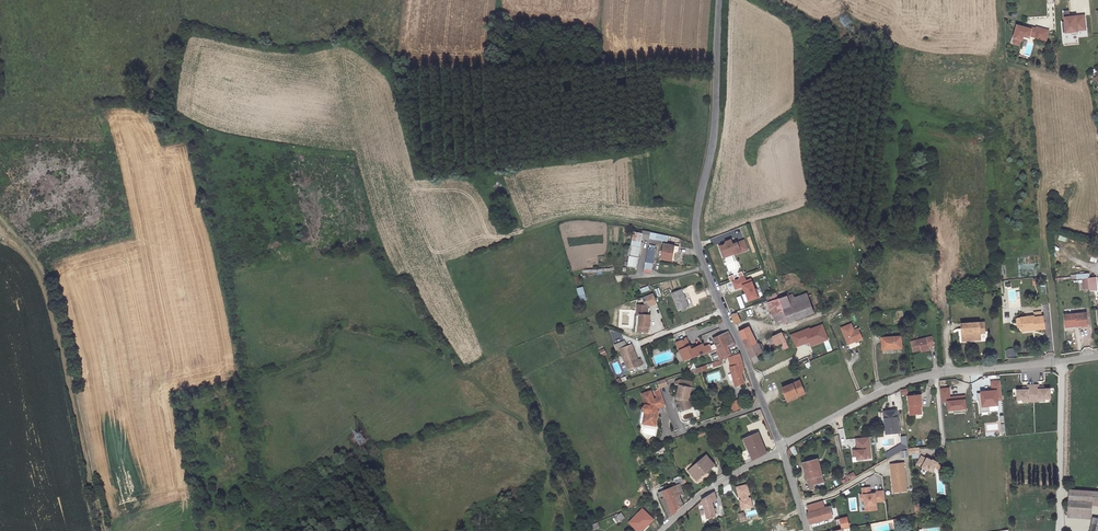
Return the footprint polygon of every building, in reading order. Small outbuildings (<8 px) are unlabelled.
[(1077,34),(1077,31),(1086,30),(1085,16),(1072,16),(1072,14),(1069,14),(1069,11),(1063,11),(1064,22),(1062,22),(1062,33),(1071,32),(1071,35),(1077,34)] [(1015,38),(1014,44),(1019,45),(1021,40),(1022,40),(1023,36),(1029,37),(1029,36),(1030,33),(1032,32),(1036,33),(1035,37),(1046,40),(1049,30),(1036,27),(1036,28),(1031,27),(1031,29),(1017,25),(1014,38),(1015,38)] [(635,230),(632,244),(640,246),(642,237),(649,238),(650,233),(635,230)] [(667,242),(668,236),(651,233),(649,239),(667,242)] [(731,239),(725,241),(726,243),(719,246),(722,254),(733,250),(734,253),(735,254),(748,249),(744,239),(733,244),(731,239)] [(663,244),(661,258),(672,260),(675,246),(663,244)] [(630,256),(629,256),(627,267),(636,268),(638,258),(640,247),(632,246),(630,256)] [(655,249),(648,248),(644,272),(651,273),(655,249)] [(735,280),(733,275),(729,277),(731,282),(733,281),(736,289),(744,286),(749,300),(757,297),(752,283),(747,285),(742,272),(737,274),(739,279),(735,280)] [(1087,275),(1088,285),(1088,288),(1095,287),(1094,275),(1087,275)] [(580,300),(587,299),(584,286),(578,287),(580,300)] [(646,295),(649,306),(657,304),(654,293),(646,295)] [(778,299),(786,322),(787,324),(814,314),(807,294),(787,301),(786,296),(778,299)] [(687,295),(676,299),(683,316),(686,315),(687,317),(691,315),(690,313),(694,312),(687,295)] [(736,297),(741,309),(745,308),(740,296),(736,297)] [(786,322),(778,299),(767,303),(774,325),(781,323),(781,324),(786,322)] [(648,307),(637,306),(636,316),(638,316),(637,325),(636,325),(635,331),(647,333),(647,327),(649,327),(649,316),(647,315),(648,307)] [(1062,312),(1063,323),(1075,321),(1076,324),(1085,323),(1084,310),(1062,312)] [(737,313),(731,315),(735,324),(740,321),(737,313)] [(1031,314),(1018,315),(1019,324),(1019,326),(1032,325),(1032,327),(1042,326),(1041,314),(1038,314),(1032,315),(1031,315),(1031,314)] [(959,321),(960,336),(974,334),(978,334),(978,330),(982,330),(982,319),(959,321)] [(810,326),(792,333),(796,344),(809,339),(812,346),(816,344),(815,342),(824,338),(823,335),(827,333),(823,323),(811,328),(810,326)] [(849,344),(859,340),(855,330),(852,324),(842,328),(849,344)] [(739,331),(754,363),(759,361),(756,355),(765,351),(761,343),(758,345),(749,327),(739,331)] [(859,328),(855,330),(859,340),(863,338),(859,328)] [(722,346),(718,348),(721,357),(729,353),(728,348),(735,345),(728,331),(718,335),(722,346)] [(780,351),(788,347),(781,332),(766,339),(770,348),(777,345),(780,351)] [(815,342),(816,344),(829,339),(827,333),(823,335),(824,338),(815,342)] [(713,350),(718,348),(722,346),(718,335),(713,337),(715,342),(709,344),(709,343),(703,345),(702,342),(691,347),(689,341),(678,345),(682,354),(684,359),(684,361),(713,350)] [(899,335),(880,337),(881,347),(891,346),(891,348),(900,347),(899,335)] [(913,352),(920,350),(920,349),(928,347),(934,346),(932,336),(910,341),(913,352)] [(625,342),(618,344),(628,370),(639,365),(637,361),(631,344),(626,346),(625,342)] [(1006,356),(1016,356),(1016,348),(1006,349),(1006,356)] [(740,372),(743,370),(738,354),(732,356),(734,366),(729,368),(733,387),(736,386),(736,389),(743,386),(740,372)] [(667,386),(665,379),(657,382),(660,388),(667,386)] [(677,399),(680,400),(680,403),(682,410),(690,408),(688,399),(691,383),(681,381),(677,399)] [(783,389),(788,399),(798,395),(798,396),(806,393),(800,381),(783,389)] [(977,399),(979,399),(980,412),(988,411),(988,406),(998,405),(997,399),(1001,399),(1000,381),(991,381),(992,391),(977,392),(977,399)] [(1017,390),(1017,399),(1023,399),(1028,399),(1028,401),(1039,401),(1039,399),(1044,398),(1050,398),(1050,389),(1044,389),(1039,389),(1039,387),(1039,385),(1028,385),(1028,387),(1028,389),(1023,389),(1017,390)] [(951,387),(942,388),(942,397),(948,397),(949,413),(955,412),(955,409),(967,408),(966,395),(960,396),(956,397),(956,396),(951,396),(951,387)] [(665,406),(662,397),(654,399),(651,391),(641,394),(644,404),(641,407),(641,410),(642,412),(644,413),(642,423),(654,426),(658,413),(656,408),(665,406)] [(921,404),(920,395),(907,396),(909,416),(916,415),(916,413),(921,413),(920,405),(921,404)] [(743,407),(741,399),(733,402),(736,410),(743,407)] [(896,410),(884,411),(886,433),(897,432),(896,410)] [(743,438),(750,462),(766,455),(758,432),(756,433),(756,431),(749,434),(749,435),(743,438)] [(872,456),(871,434),(856,435),(857,447),(853,447),(853,454),(857,454),(857,457),(872,456)] [(885,453),(887,457),(902,449),(902,444),(885,453)] [(705,456),(689,470),(699,481),(715,466),(705,456)] [(923,456),(918,463),(928,470),(929,468),(935,471),(940,462),(934,459),(933,460),(928,457),(928,458),(923,456)] [(818,458),(803,462),(810,490),(816,488),(815,485),(824,482),(818,458)] [(909,491),(906,461),(891,463),(894,492),(909,491)] [(848,474),(850,480),(857,477),(855,471),(848,474)] [(669,518),(678,509),(677,507),(681,504),(678,496),(682,494),(679,485),(683,484),(680,478),(675,480),(676,485),(672,486),(671,483),(666,485),(668,488),(661,491),(664,497),(661,499),(669,518)] [(736,488),(741,509),(752,507),(747,485),(736,488)] [(871,486),(862,487),(862,493),(860,493),(860,501),(864,501),(865,511),(879,510),(878,501),(885,501),(884,489),(875,490),(875,492),(872,492),(871,486)] [(1069,490),(1068,512),(1091,514),(1092,502),(1097,503),(1097,492),(1069,490)] [(701,499),(707,519),(716,517),(712,501),(710,494),(701,499)] [(809,513),(825,508),(823,502),(807,506),(809,513)] [(809,513),(806,514),(809,524),(833,517),(830,507),(825,508),(809,513)] [(637,513),(635,511),(630,517),(631,518),(627,522),(636,530),(641,530),(652,519),(641,508),(637,513)] [(744,511),(738,513),(741,522),(747,520),(744,511)] [(847,517),(839,518),(842,528),(849,526),(847,517)] [(1026,520),(1015,520),(1015,529),(1026,529),(1026,520)]
